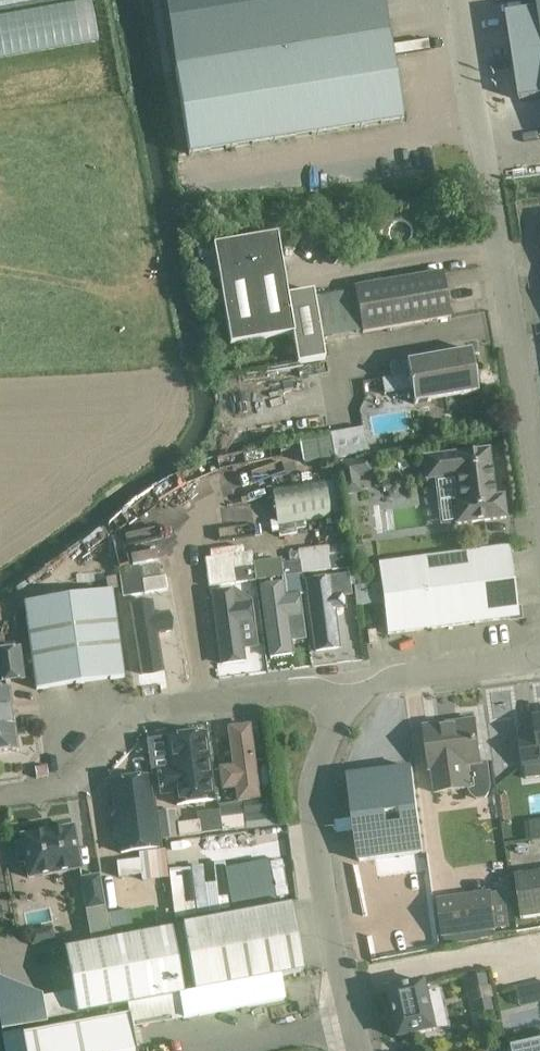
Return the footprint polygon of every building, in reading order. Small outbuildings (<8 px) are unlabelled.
[(96,44),(89,0),(0,0),(0,58),(96,44)] [(175,68),(389,34),(384,0),(164,0),(175,68)] [(538,9),(507,14),(513,57),(520,100),(539,97),(539,0),(537,0),(538,9)] [(188,155),(403,121),(389,34),(175,68),(188,155)] [(197,282),(219,279),(230,345),(292,334),(297,364),(324,360),(313,291),(287,296),(277,234),(191,249),(197,282)] [(362,334),(405,326),(450,318),(442,272),(354,287),(354,291),(315,296),(322,339),(362,333),(362,334)] [(470,350),(406,361),(414,404),(477,393),(470,350)] [(367,452),(362,428),(330,435),(335,459),(367,452)] [(303,463),(332,459),(329,438),(300,442),(303,463)] [(494,497),(488,450),(422,458),(424,476),(455,472),(459,502),(453,503),(456,524),(505,518),(503,496),(494,497)] [(323,478),(271,486),(276,525),(329,517),(323,478)] [(276,537),(293,534),(293,533),(293,529),(292,525),(274,528),(276,537)] [(350,568),(347,544),(297,550),(297,552),(288,554),(290,563),(281,565),(280,559),(252,563),(251,552),(203,559),(208,588),(331,570),(342,569),(350,568)] [(518,617),(509,547),(378,564),(381,585),(355,587),(357,607),(383,604),(387,634),(518,617)] [(159,577),(157,566),(118,572),(122,598),(166,591),(163,577),(159,577)] [(341,594),(329,596),(327,576),(302,579),(310,652),(335,649),(331,613),(343,612),(341,594)] [(299,603),(287,604),(285,584),(260,587),(268,660),(293,658),(289,621),(301,620),(299,603)] [(36,690),(123,678),(111,590),(24,602),(36,690)] [(254,608),(242,610),(240,590),(214,592),(222,666),(247,663),(243,627),(255,625),(254,608)] [(167,619),(156,620),(153,603),(131,607),(141,677),(163,674),(158,637),(170,636),(167,619)] [(22,678),(18,648),(0,651),(0,682),(22,678)] [(7,689),(0,690),(0,751),(15,749),(7,689)] [(537,720),(538,733),(519,736),(523,767),(525,766),(527,779),(539,777),(539,720),(537,720)] [(436,792),(468,788),(471,795),(476,800),(486,799),(490,794),(491,787),(488,762),(480,763),(475,721),(426,727),(431,770),(433,770),(436,792)] [(223,787),(235,785),(236,797),(261,794),(252,728),(227,732),(232,768),(220,770),(223,787)] [(164,791),(176,789),(178,804),(212,800),(203,732),(169,736),(174,772),(162,774),(164,791)] [(412,766),(348,775),(359,861),(423,853),(412,766)] [(151,779),(108,785),(117,856),(160,850),(151,779)] [(221,833),(277,826),(273,800),(242,804),(243,816),(220,819),(221,833)] [(221,833),(220,819),(219,811),(196,814),(197,821),(176,823),(175,811),(156,813),(159,840),(221,833)] [(532,840),(539,839),(539,820),(529,821),(532,840)] [(28,878),(79,869),(72,828),(20,837),(22,844),(14,845),(17,863),(25,862),(28,878)] [(117,877),(140,875),(141,881),(166,879),(165,872),(161,851),(138,854),(139,860),(116,863),(117,877)] [(539,916),(539,871),(515,875),(521,919),(539,916)] [(172,929),(110,940),(98,875),(79,878),(90,944),(64,949),(72,994),(43,1000),(47,1020),(184,994),(172,929)] [(441,947),(492,937),(491,931),(496,931),(492,892),(437,899),(441,938),(440,938),(441,947)] [(290,906),(182,926),(194,992),(302,972),(290,906)] [(487,976),(471,979),(473,990),(489,987),(487,976)] [(436,1030),(425,982),(389,990),(400,1038),(436,1030)] [(129,1015),(22,1035),(25,1050),(136,1050),(129,1015)] [(512,1048),(512,1050),(539,1050),(539,1041),(512,1048)]
